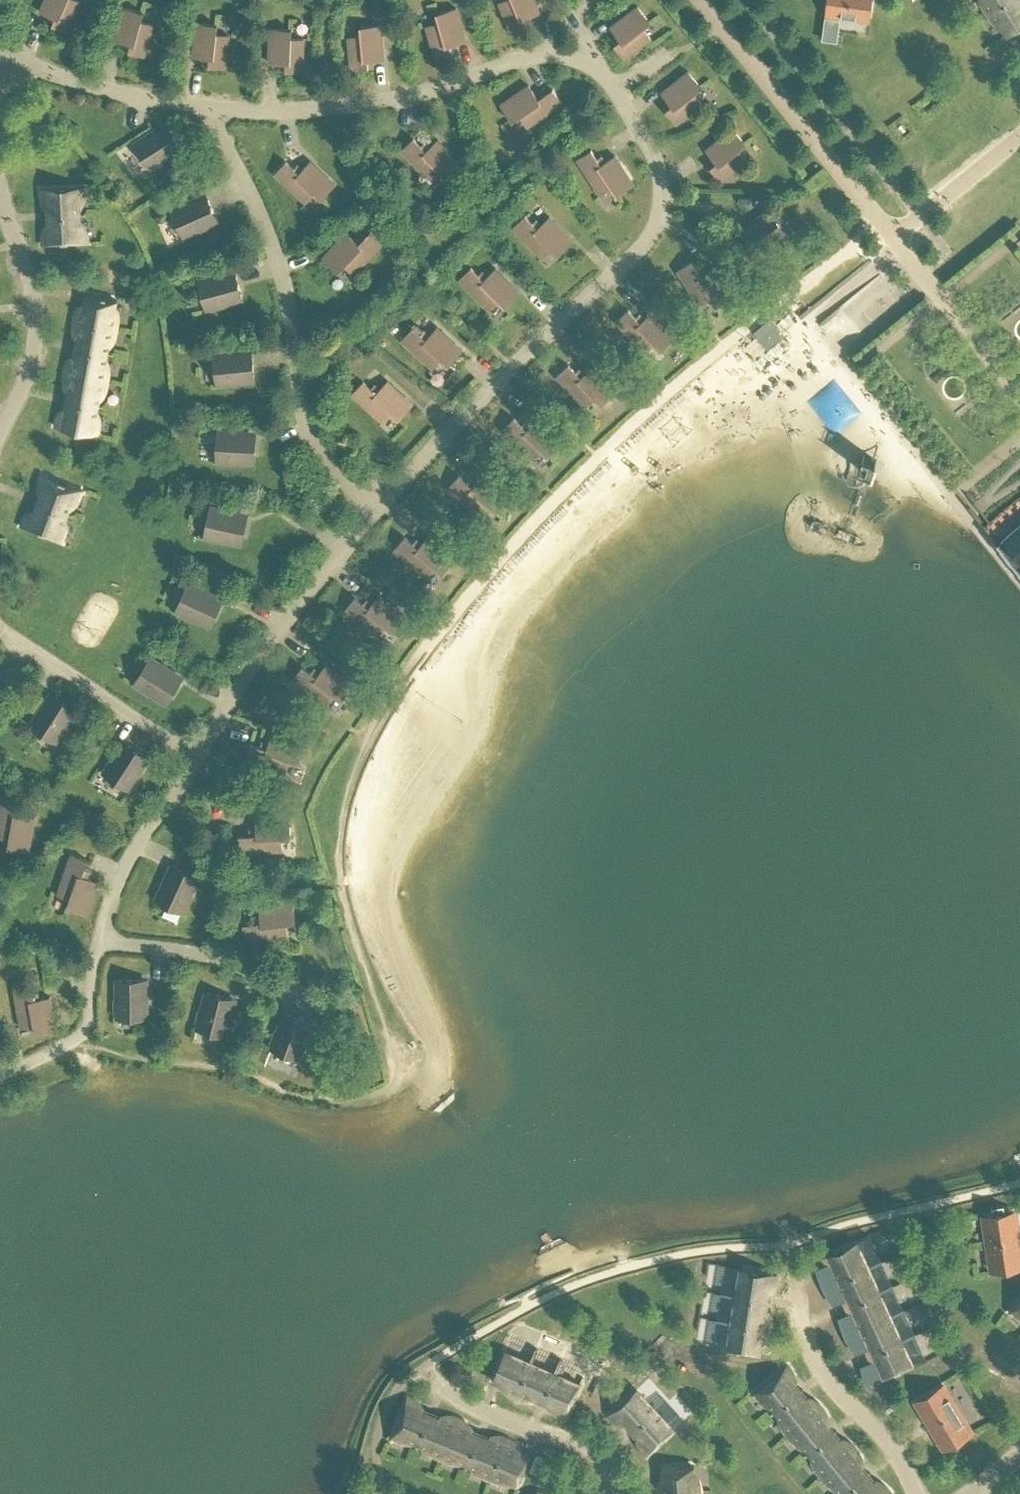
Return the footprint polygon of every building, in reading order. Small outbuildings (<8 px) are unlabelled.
[(68,32),(81,2),(85,4),(85,3),(79,0),(46,0),(42,10),(41,10),(40,11),(55,18),(52,25),(68,32)] [(512,32),(528,26),(525,18),(540,12),(540,11),(539,11),(534,0),(503,0),(495,3),(495,5),(500,3),(512,32)] [(869,19),(872,0),(829,0),(827,14),(869,19)] [(990,12),(984,15),(985,17),(991,13),(1005,35),(1019,26),(1019,2),(1019,0),(983,0),(990,12)] [(614,44),(624,58),(650,39),(653,42),(654,42),(643,28),(651,22),(638,5),(637,6),(638,7),(612,27),(611,26),(610,26),(620,40),(614,44)] [(129,51),(145,56),(153,25),(158,26),(158,25),(142,20),(144,12),(123,6),(123,7),(124,8),(116,39),(115,38),(114,39),(131,44),(129,51)] [(427,26),(436,57),(452,52),(450,45),(466,40),(466,39),(464,39),(456,9),(457,8),(456,7),(436,13),(439,22),(422,26),(422,28),(427,26)] [(4,21),(8,13),(0,8),(0,18),(4,21)] [(826,18),(824,29),(871,35),(872,24),(826,18)] [(209,66),(226,68),(229,36),(234,36),(234,35),(217,33),(218,24),(197,22),(197,23),(198,23),(194,55),(193,55),(193,56),(210,58),(209,66)] [(348,37),(351,69),(368,68),(368,60),(384,58),(384,57),(383,57),(380,25),(381,25),(381,24),(360,26),(361,35),(344,37),(344,38),(348,37)] [(285,71),(303,72),(304,39),(309,40),(309,38),(292,38),(292,29),(271,28),(271,29),(272,29),(270,61),(269,61),(269,62),(286,63),(285,71)] [(666,110),(676,123),(701,104),(704,107),(705,107),(695,93),(702,87),(689,71),(688,71),(688,72),(663,92),(662,91),(661,92),(672,105),(666,110)] [(512,121),(520,116),(529,131),(530,130),(528,126),(562,103),(553,88),(538,98),(529,84),(528,85),(529,86),(502,104),(501,103),(500,103),(512,121)] [(158,134),(155,130),(135,143),(151,168),(155,165),(156,168),(168,160),(167,158),(183,147),(170,127),(158,134)] [(710,167),(721,180),(746,160),(749,164),(750,163),(739,150),(746,144),(732,127),(731,128),(732,129),(708,149),(707,148),(706,149),(716,162),(710,167)] [(439,139),(438,139),(426,150),(414,137),(401,149),(430,179),(427,183),(427,184),(440,172),(446,178),(462,164),(461,163),(460,164),(438,140),(439,139)] [(616,156),(615,154),(601,164),(591,149),(577,159),(600,193),(596,196),(597,197),(611,187),(616,195),(634,183),(633,182),(632,183),(615,156),(616,156)] [(315,193),(321,199),(336,183),(335,183),(334,184),(311,162),(311,161),(310,160),(299,172),(286,160),(275,173),(305,201),(302,205),(303,206),(315,193)] [(45,237),(45,242),(45,243),(90,240),(90,239),(82,239),(80,214),(88,213),(88,212),(80,213),(79,187),(86,187),(86,185),(41,188),(41,190),(42,194),(43,198),(45,202),(50,202),(50,215),(46,215),(46,216),(51,216),(51,228),(47,229),(46,233),(45,237)] [(196,204),(194,199),(172,209),(184,236),(188,234),(189,237),(202,231),(201,228),(218,221),(209,199),(196,204)] [(785,238),(784,236),(787,234),(770,209),(750,224),(754,228),(742,236),(756,256),(772,245),(773,247),(785,238)] [(551,249),(558,256),(573,241),(572,240),(571,241),(549,218),(550,217),(550,216),(537,227),(525,215),(513,226),(542,257),(538,260),(539,261),(551,249)] [(323,257),(338,271),(345,265),(357,277),(358,276),(355,273),(383,242),(371,231),(359,243),(347,232),(346,233),(347,234),(325,257),(324,256),(323,257)] [(692,261),(677,270),(700,305),(696,308),(696,309),(711,299),(716,307),(734,296),(733,295),(732,295),(731,294),(715,268),(716,268),(715,267),(701,275),(692,261)] [(496,268),(495,267),(484,279),(471,266),(459,278),(488,308),(485,312),(486,312),(498,300),(504,307),(520,292),(519,291),(518,292),(495,269),(496,268)] [(224,278),(222,273),(199,279),(207,308),(211,307),(211,309),(226,306),(225,303),(243,298),(237,275),(224,278)] [(66,414),(61,413),(59,417),(57,421),(56,425),(56,426),(100,435),(100,433),(93,432),(97,407),(105,408),(105,407),(98,406),(102,381),(110,382),(110,381),(103,379),(107,354),(115,356),(115,355),(108,353),(112,328),(120,330),(120,328),(113,327),(117,301),(88,295),(85,309),(81,308),(79,311),(78,314),(76,317),(76,321),(75,324),(75,328),(75,331),(76,335),(81,335),(78,348),(74,347),(74,348),(78,349),(76,361),(71,360),(69,363),(68,367),(67,370),(66,373),(65,377),(65,380),(65,383),(66,387),(71,388),(68,400),(64,399),(64,401),(68,401),(66,414)] [(654,311),(653,310),(640,322),(629,309),(616,320),(644,351),(640,354),(641,355),(654,344),(660,350),(676,336),(675,335),(674,336),(653,312),(654,311)] [(786,334),(772,316),(742,341),(756,359),(786,334)] [(437,326),(426,338),(413,326),(401,339),(432,367),(429,371),(430,372),(441,359),(448,365),(463,349),(462,349),(461,350),(437,328),(438,327),(437,326)] [(239,357),(238,351),(214,354),(217,383),(222,383),(222,386),(236,384),(236,381),(255,380),(252,355),(239,357)] [(594,366),(593,365),(581,376),(569,364),(556,375),(585,406),(581,409),(582,410),(595,398),(601,405),(617,390),(616,389),(615,390),(593,367),(594,366)] [(389,381),(388,380),(376,392),(363,380),(352,393),(383,421),(379,425),(380,426),(392,413),(399,419),(413,403),(412,402),(411,403),(388,382),(389,381)] [(832,439),(854,425),(832,392),(811,406),(832,439)] [(538,417),(538,418),(527,429),(514,417),(502,429),(532,458),(529,462),(530,462),(542,450),(548,456),(563,441),(562,440),(561,441),(538,419),(539,418),(538,417)] [(236,461),(254,462),(256,438),(242,437),(243,431),(218,430),(217,460),(221,460),(221,463),(236,464),(236,461)] [(255,474),(255,465),(217,464),(216,473),(255,474)] [(35,514),(31,512),(28,516),(25,519),(23,523),(23,525),(64,541),(65,540),(58,537),(68,514),(74,517),(75,515),(68,513),(78,489),(84,492),(85,491),(43,474),(43,475),(42,479),(41,484),(40,488),(45,490),(40,501),(36,500),(36,501),(40,503),(35,514)] [(484,474),(472,486),(459,474),(448,487),(479,515),(476,519),(477,519),(488,506),(495,513),(509,497),(508,496),(508,497),(484,475),(485,474),(484,474)] [(223,539),(242,543),(247,520),(233,517),(234,511),(211,506),(205,535),(209,536),(208,539),(223,542),(223,539)] [(998,541),(1010,557),(1019,569),(1019,523),(998,541)] [(435,567),(442,573),(456,557),(455,556),(454,557),(429,536),(430,535),(429,534),(419,547),(405,536),(394,549),(426,576),(423,579),(424,580),(435,567)] [(180,611),(179,614),(192,620),(193,617),(210,625),(221,604),(208,598),(211,593),(189,582),(176,609),(180,611)] [(379,594),(369,607),(355,596),(345,609),(377,635),(374,639),(375,640),(386,626),(393,632),(406,615),(405,615),(405,616),(380,596),(380,595),(379,594)] [(138,685),(137,687),(150,694),(151,692),(167,702),(180,682),(168,674),(171,670),(151,657),(135,682),(138,685)] [(328,663),(327,662),(317,676),(303,665),(292,679),(326,704),(323,708),(324,709),(334,695),(342,700),(354,683),(353,682),(353,683),(327,664),(328,663)] [(48,707),(44,704),(31,724),(56,741),(58,737),(60,738),(68,726),(66,725),(76,709),(56,696),(48,707)] [(272,732),(267,748),(250,743),(245,759),(285,772),(283,776),(285,777),(290,760),(298,763),(305,743),(304,742),(303,744),(273,734),(273,732),(272,732)] [(122,755),(117,752),(104,772),(129,788),(131,785),(133,786),(141,774),(139,773),(149,757),(129,744),(122,755)] [(10,838),(8,847),(29,851),(29,850),(28,849),(33,818),(35,818),(35,817),(18,814),(21,797),(5,794),(0,820),(0,837),(10,838)] [(282,837),(291,837),(290,815),(289,815),(289,817),(257,818),(257,817),(256,817),(257,834),(239,835),(240,852),(282,850),(282,854),(283,854),(282,837)] [(67,907),(87,914),(87,912),(86,912),(97,882),(98,882),(98,881),(83,875),(88,859),(72,853),(58,893),(54,891),(53,892),(70,898),(67,907)] [(185,907),(187,908),(193,895),(191,894),(199,877),(177,867),(171,879),(166,877),(156,899),(183,911),(185,907)] [(259,904),(261,921),(244,923),(246,940),(287,935),(288,940),(289,940),(287,922),(296,921),(293,900),(292,900),(292,902),(260,905),(260,904),(259,904)] [(147,992),(141,992),(141,979),(117,979),(117,998),(115,998),(115,1012),(117,1012),(117,1017),(147,1016),(147,992)] [(50,996),(34,999),(31,982),(14,985),(22,1026),(17,1026),(17,1028),(34,1025),(36,1034),(57,1030),(56,1029),(55,1029),(49,997),(51,997),(50,996)] [(232,1012),(227,1010),(230,997),(206,991),(202,1009),(199,1009),(196,1023),(198,1023),(197,1028),(226,1035),(232,1012)] [(308,1036),(302,1034),(307,1021),(285,1012),(278,1030),(275,1029),(270,1043),(273,1044),(271,1048),(299,1058),(308,1036)] [(994,1269),(1019,1265),(1019,1245),(1015,1211),(985,1215),(994,1269)] [(878,1373),(880,1377),(880,1379),(921,1360),(920,1359),(914,1362),(903,1339),(910,1336),(909,1335),(903,1338),(892,1315),(899,1312),(898,1310),(892,1313),(881,1290),(888,1287),(887,1286),(880,1289),(870,1266),(877,1263),(876,1262),(869,1265),(858,1240),(831,1253),(837,1266),(832,1268),(833,1271),(833,1274),(834,1278),(836,1281),(837,1284),(839,1287),(841,1290),(844,1292),(848,1290),(853,1301),(849,1303),(850,1304),(854,1303),(859,1314),(855,1316),(855,1319),(856,1323),(857,1326),(858,1329),(859,1333),(861,1335),(863,1338),(866,1341),(870,1339),(875,1350),(871,1352),(872,1353),(876,1351),(881,1363),(877,1365),(877,1369),(878,1373)] [(775,1278),(776,1274),(776,1273),(732,1265),(732,1266),(739,1267),(735,1292),(728,1291),(727,1292),(735,1294),(730,1319),(723,1317),(723,1319),(730,1320),(725,1346),(755,1352),(757,1338),(762,1339),(764,1336),(765,1332),(766,1329),(767,1326),(767,1322),(767,1319),(767,1315),(767,1312),(762,1311),(764,1299),(768,1300),(769,1298),(764,1298),(767,1285),(771,1286),(773,1282),(775,1278)] [(1009,1313),(1010,1314),(1015,1308),(1019,1312),(1019,1300),(1009,1313)] [(560,1414),(564,1416),(565,1417),(584,1376),(582,1375),(579,1382),(556,1372),(559,1365),(558,1364),(555,1371),(532,1361),(535,1354),(534,1354),(531,1360),(506,1349),(494,1377),(507,1383),(505,1387),(507,1389),(510,1391),(513,1393),(516,1395),(519,1396),(523,1397),(526,1398),(529,1398),(531,1393),(543,1399),(541,1403),(542,1403),(544,1399),(555,1404),(554,1409),(557,1411),(560,1414)] [(788,1366),(787,1365),(752,1393),(753,1395),(759,1390),(775,1410),(769,1414),(770,1415),(776,1411),(792,1431),(786,1435),(787,1436),(792,1432),(808,1451),(803,1456),(803,1457),(809,1452),(825,1472),(819,1477),(820,1478),(826,1473),(842,1493),(841,1493),(885,1493),(888,1491),(888,1490),(885,1487),(881,1484),(878,1482),(874,1485),(866,1475),(869,1472),(865,1474),(857,1464),(861,1461),(860,1458),(858,1455),(856,1452),(854,1449),(852,1447),(850,1444),(847,1442),(844,1440),(840,1443),(832,1434),(836,1431),(835,1430),(832,1433),(824,1423),(828,1420),(826,1417),(825,1413),(823,1410),(821,1408),(819,1405),(816,1403),(814,1401),(811,1399),(807,1402),(799,1392),(802,1389),(802,1388),(798,1391),(790,1381),(794,1378),(792,1374),(790,1370),(788,1366)] [(917,1399),(945,1447),(971,1431),(943,1384),(917,1399)] [(644,1450),(646,1452),(647,1453),(675,1427),(656,1408),(662,1403),(661,1402),(656,1407),(637,1387),(610,1413),(611,1414),(614,1417),(618,1419),(622,1422),(625,1418),(633,1427),(630,1430),(631,1431),(634,1428),(643,1437),(640,1441),(641,1444),(643,1447),(644,1450)] [(418,1411),(419,1407),(416,1404),(412,1402),(409,1399),(407,1399),(390,1440),(392,1441),(394,1434),(418,1444),(415,1451),(416,1451),(419,1444),(443,1454),(440,1461),(441,1461),(444,1454),(467,1464),(464,1471),(466,1471),(468,1464),(492,1474),(489,1481),(490,1481),(493,1475),(518,1485),(529,1457),(516,1452),(518,1447),(516,1445),(513,1443),(510,1441),(507,1440),(503,1439),(500,1438),(497,1437),(493,1437),(491,1442),(480,1437),(481,1433),(480,1432),(479,1436),(467,1432),(469,1427),(466,1425),(463,1423),(460,1421),(457,1420),(454,1418),(451,1418),(447,1417),(444,1417),(442,1421),(430,1417),(432,1413),(431,1412),(429,1416),(418,1411)] [(698,1493),(705,1492),(705,1491),(698,1492),(696,1465),(666,1468),(667,1482),(662,1482),(661,1486),(661,1489),(661,1492),(661,1493),(698,1493)]
